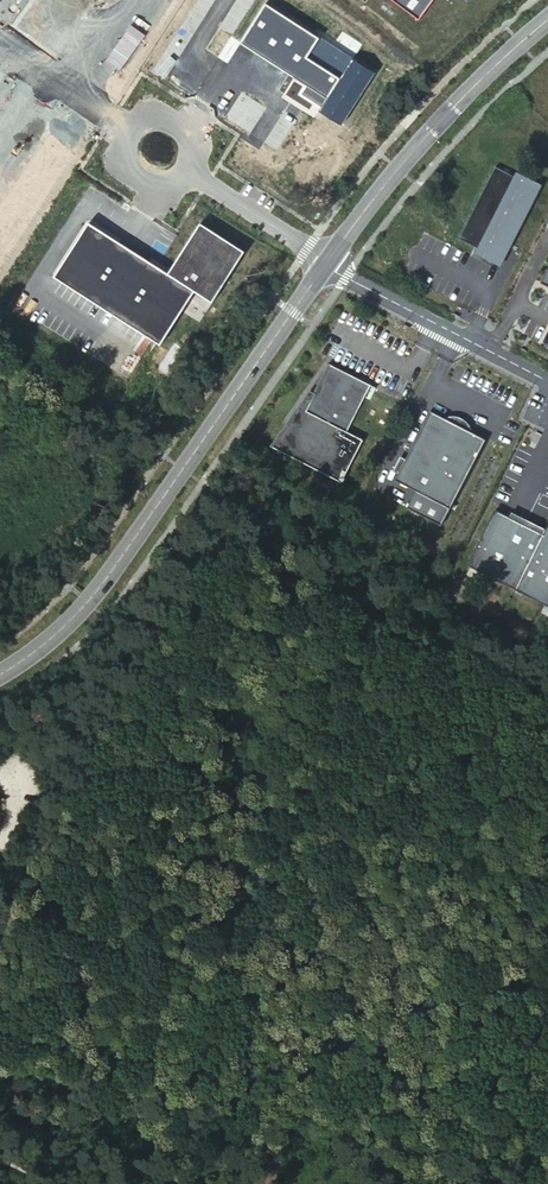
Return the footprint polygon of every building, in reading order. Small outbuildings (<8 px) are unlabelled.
[(423,22),(438,0),(392,0),(423,22)] [(537,186),(493,165),(458,237),(476,246),(472,255),(497,267),(537,186)] [(170,274),(90,224),(55,277),(163,345),(197,291),(215,302),(247,251),(202,223),(170,274)] [(538,280),(547,285),(547,260),(538,280)] [(307,389),(268,444),(338,479),(360,437),(345,430),(367,384),(326,363),(311,391),(307,389)] [(450,418),(433,409),(409,458),(401,473),(398,479),(421,490),(426,493),(418,510),(447,525),(490,438),(473,429),(450,418)] [(453,417),(450,418),(473,429),(472,425),(467,420),(461,417),(453,417)] [(403,456),(396,470),(401,473),(409,458),(403,456)] [(426,493),(421,490),(412,507),(418,510),(426,493)] [(544,531),(497,507),(468,563),(517,588),(545,532),(544,531)] [(544,531),(545,532),(517,588),(547,604),(547,524),(544,531)]
